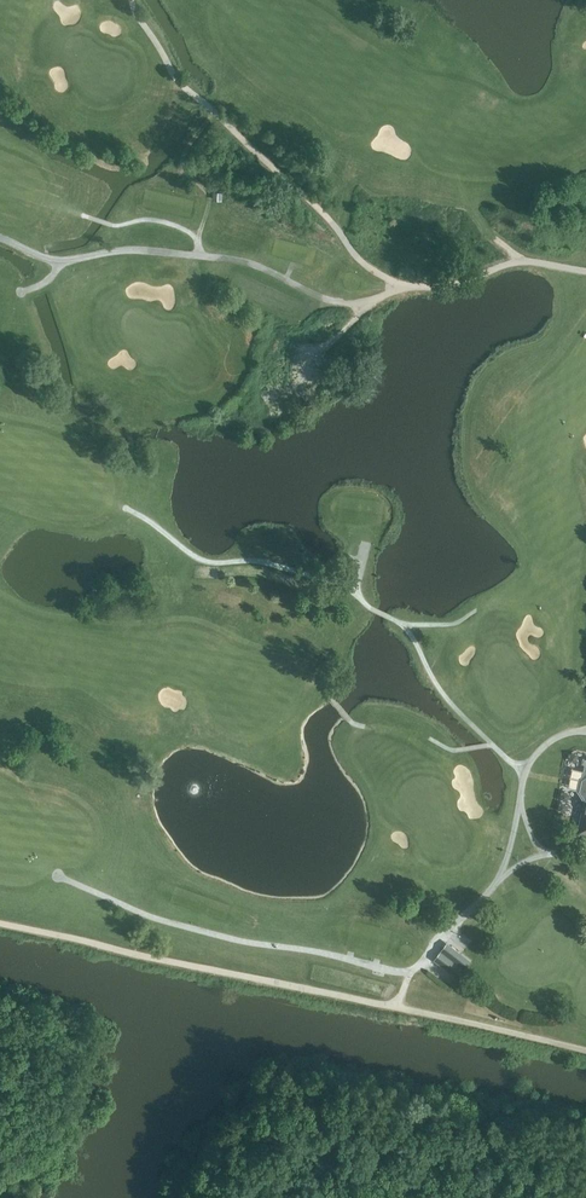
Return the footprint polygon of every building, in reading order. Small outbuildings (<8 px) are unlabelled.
[(357,572),(359,561),(349,559),(346,569),(357,572)] [(462,953),(460,952),(451,945),(447,942),(434,960),(457,978),(471,960),(462,953)]
